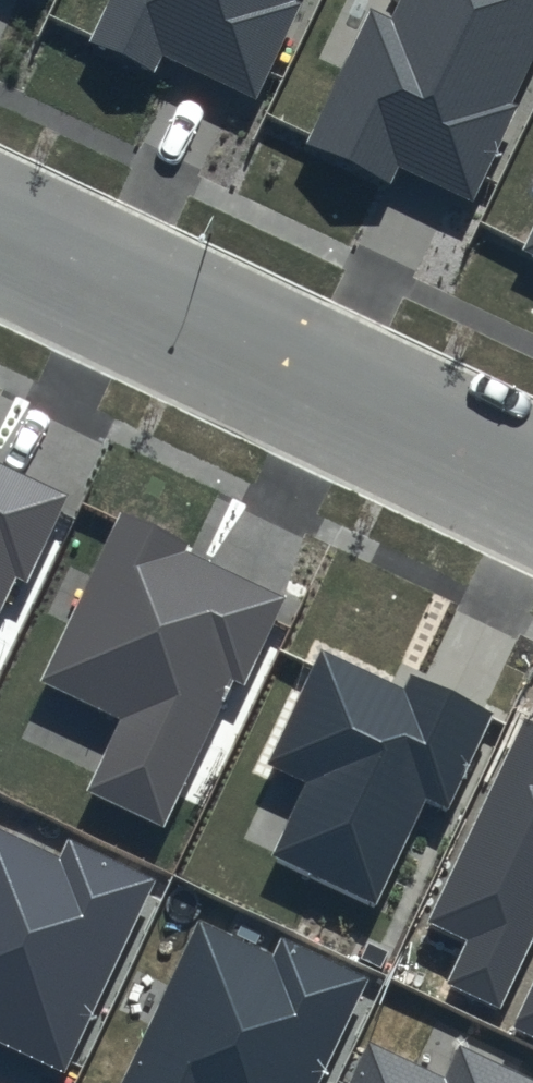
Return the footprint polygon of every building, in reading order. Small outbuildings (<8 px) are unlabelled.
[(92,42),(177,82),(185,64),(257,98),(302,4),(297,1),(297,0),(111,0),(92,42)] [(393,17),(372,7),(308,143),(393,183),(401,165),(474,199),(518,105),(513,102),(532,60),(532,0),(401,0),(393,17)] [(524,246),(532,251),(532,227),(524,246)] [(14,575),(27,581),(67,494),(0,463),(0,605),(14,575)] [(189,543),(121,510),(40,680),(122,719),(88,791),(164,827),(234,680),(246,686),(287,598),(185,550),(189,543)] [(492,713),(412,674),(405,688),(321,648),(265,764),(303,783),(267,857),(375,909),(429,797),(447,806),(492,713)] [(526,719),(431,923),(469,940),(448,985),(502,1010),(532,944),(532,722),(526,719)] [(69,838),(60,856),(0,827),(0,1041),(65,1072),(157,881),(69,838)] [(282,937),(273,956),(198,921),(121,1082),(316,1082),(367,977),(282,937)] [(513,1028),(532,1037),(532,986),(513,1028)] [(459,1042),(444,1073),(369,1038),(348,1082),(532,1082),(532,1077),(459,1042)]
